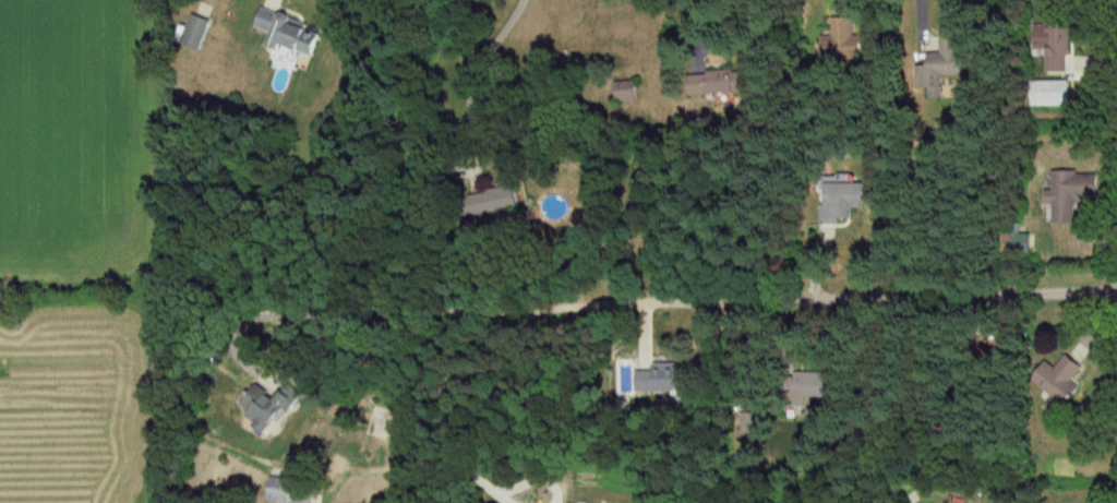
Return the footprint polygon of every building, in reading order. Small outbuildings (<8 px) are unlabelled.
[(316,57),(326,30),(264,9),(257,28),(275,34),(272,42),(316,57)] [(183,43),(200,49),(210,21),(193,15),(183,43)] [(855,18),(835,18),(835,36),(823,36),(823,59),(869,59),(870,35),(855,35),(855,18)] [(1048,72),(1071,72),(1071,23),(1038,23),(1038,50),(1048,50),(1048,72)] [(946,75),(963,75),(963,35),(943,36),(944,52),(932,52),(932,66),(920,66),(920,89),(932,89),(932,99),(946,99),(946,75)] [(751,93),(749,70),(690,73),(691,97),(751,93)] [(1074,81),(1038,81),(1038,107),(1074,107),(1074,81)] [(620,101),(640,101),(640,82),(620,82),(620,101)] [(1055,190),(1048,190),(1048,205),(1056,205),(1055,224),(1079,224),(1079,201),(1102,202),(1103,172),(1055,172),(1055,190)] [(867,221),(867,184),(825,184),(825,221),(867,221)] [(523,209),(520,187),(468,194),(471,216),(523,209)] [(1056,397),(1050,406),(1063,414),(1080,388),(1073,384),(1085,366),(1068,355),(1058,370),(1047,363),(1034,382),(1056,397)] [(658,365),(658,372),(641,372),(641,393),(694,393),(694,365),(658,365)] [(810,407),(810,399),(830,399),(830,373),(790,373),(790,407),(810,407)] [(280,398),(257,385),(241,413),(276,433),(301,392),(288,385),(280,398)] [(316,482),(273,478),(270,502),(314,502),(316,482)]
